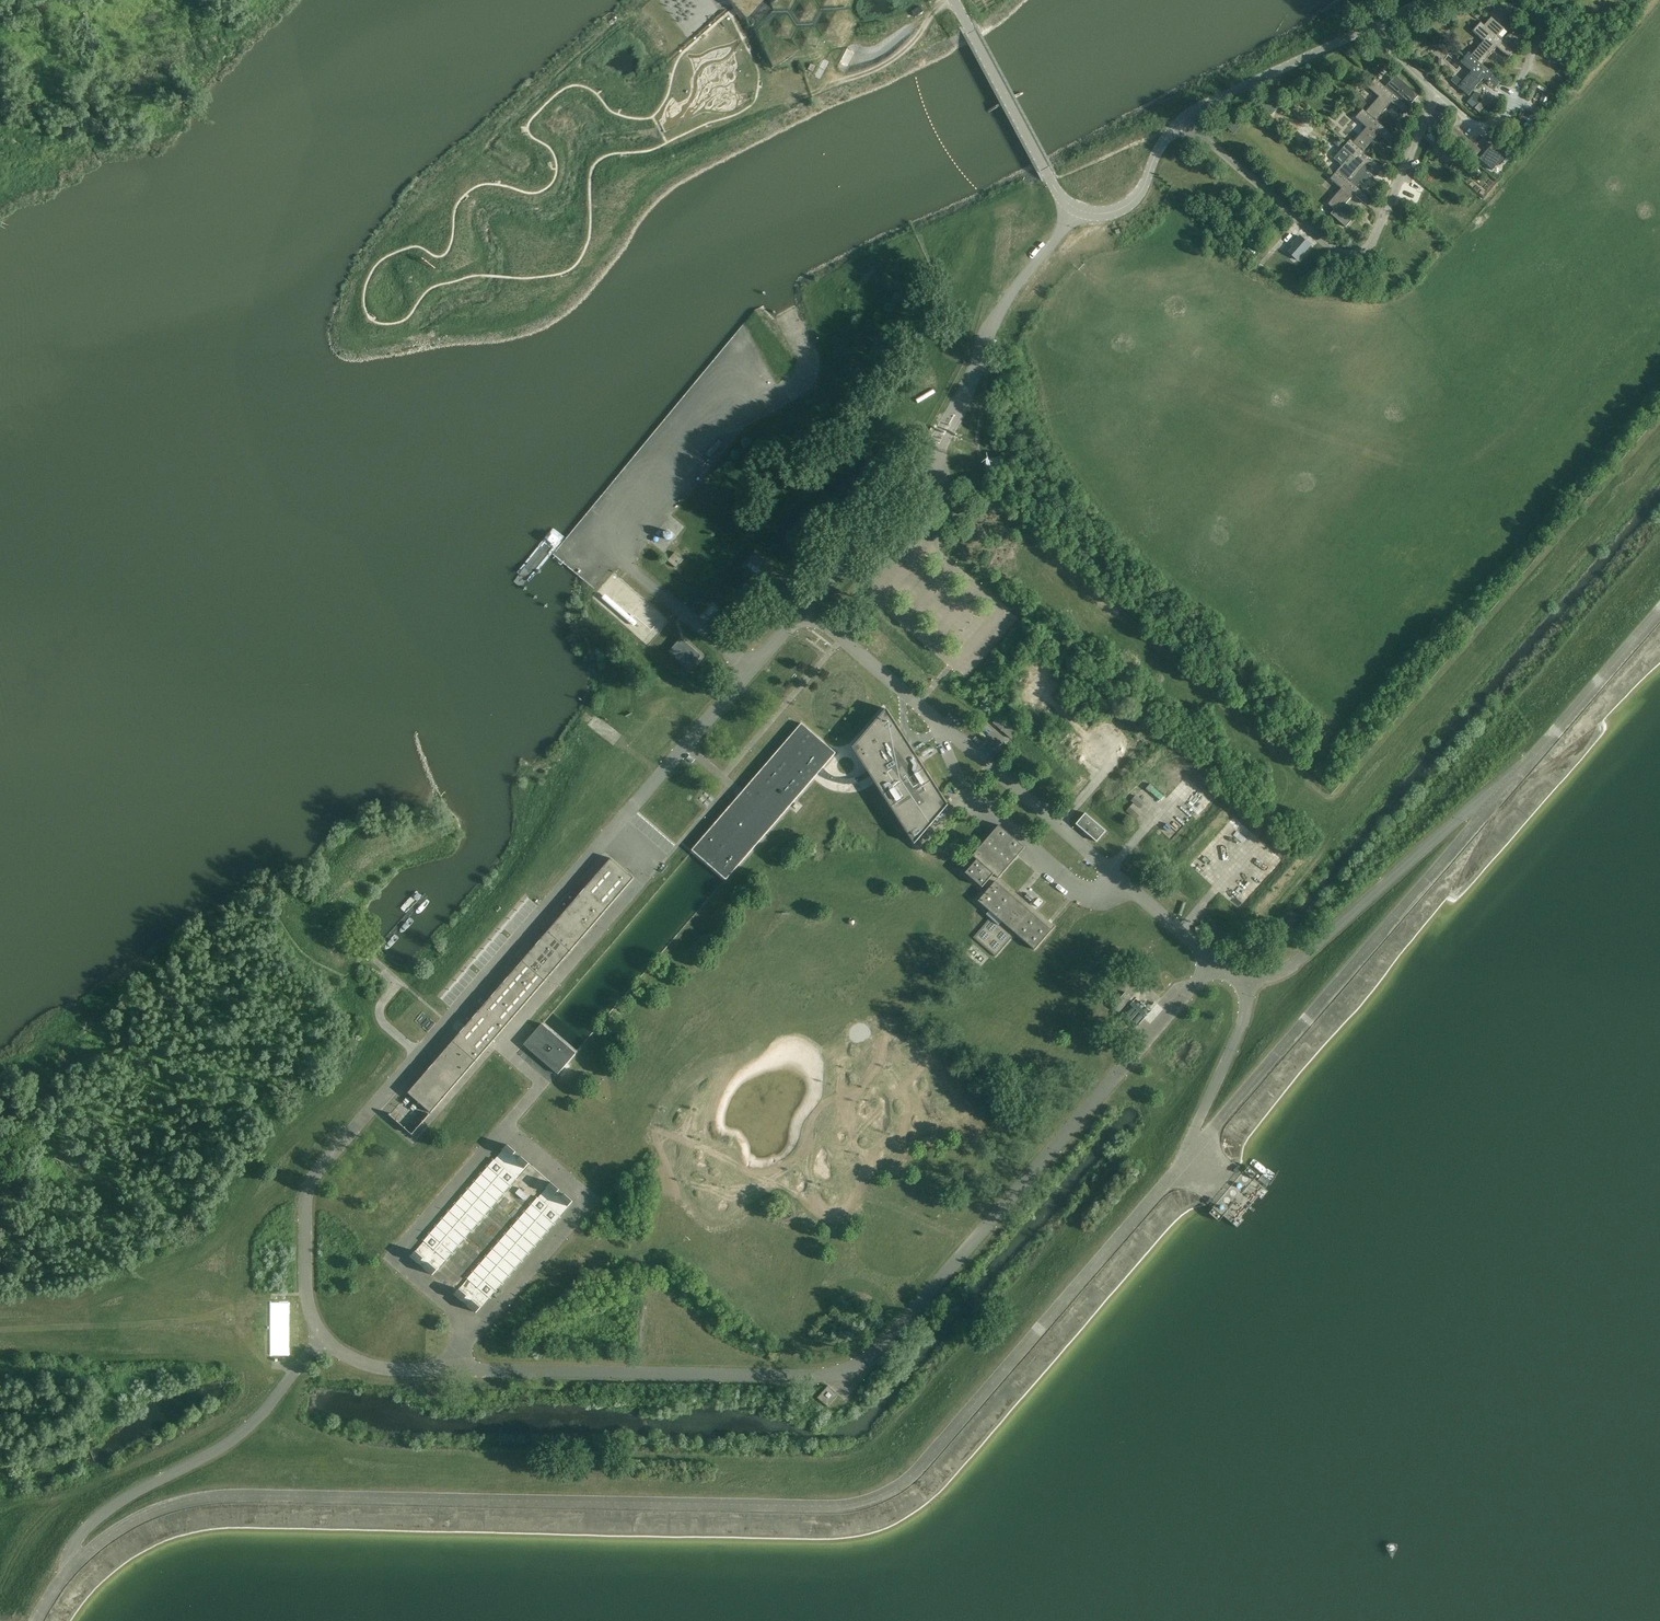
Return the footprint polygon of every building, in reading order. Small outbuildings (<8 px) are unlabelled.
[(774,10),(766,27),(775,40),(791,39),(800,53),(816,53),(824,36),(838,35),(844,23),(838,14),(837,12),(836,12),(836,11),(836,7),(837,7),(841,0),(768,0),(774,10)] [(1481,65),(1492,53),(1497,47),(1508,57),(1514,52),(1497,37),(1504,29),(1491,18),(1484,25),(1481,23),(1473,31),(1485,42),(1472,57),(1481,65)] [(1431,52),(1422,63),(1428,68),(1437,57),(1432,52),(1431,52)] [(1451,81),(1459,87),(1458,87),(1468,96),(1484,78),(1496,88),(1501,82),(1481,65),(1472,57),(1468,53),(1460,62),(1472,72),(1464,82),(1456,75),(1451,81)] [(1379,98),(1367,113),(1376,121),(1391,103),(1403,113),(1419,96),(1396,75),(1385,87),(1375,79),(1368,87),(1379,98)] [(1471,98),(1467,103),(1480,113),(1481,111),(1488,103),(1483,99),(1480,95),(1476,92),(1471,98)] [(1543,95),(1539,103),(1546,106),(1549,98),(1543,95)] [(1376,121),(1367,113),(1363,109),(1355,118),(1367,128),(1354,143),(1363,151),(1379,134),(1391,144),(1396,138),(1376,121)] [(1524,111),(1521,119),(1518,127),(1522,129),(1525,121),(1529,112),(1524,111)] [(1326,124),(1332,129),(1336,125),(1330,120),(1326,124)] [(1450,140),(1458,131),(1453,127),(1445,136),(1450,140)] [(1450,140),(1453,143),(1454,144),(1463,135),(1458,131),(1450,140)] [(1463,135),(1454,144),(1459,148),(1467,139),(1463,135)] [(1337,138),(1333,143),(1338,147),(1343,142),(1337,138)] [(1467,139),(1459,148),(1464,152),(1472,143),(1467,139)] [(1350,155),(1338,170),(1351,182),(1366,164),(1378,174),(1383,169),(1363,151),(1354,143),(1350,140),(1343,149),(1350,155)] [(1472,143),(1464,152),(1468,156),(1476,147),(1472,143)] [(1492,144),(1479,159),(1492,171),(1499,163),(1501,165),(1508,157),(1492,144)] [(1473,160),(1474,159),(1481,151),(1476,147),(1468,156),(1473,160)] [(1342,189),(1329,205),(1334,210),(1330,214),(1346,227),(1351,221),(1347,217),(1349,215),(1348,214),(1352,210),(1346,204),(1354,195),(1366,205),(1371,199),(1351,182),(1338,170),(1330,179),(1342,189)] [(1431,190),(1428,194),(1434,199),(1437,196),(1431,190)] [(1292,250),(1287,255),(1297,263),(1311,248),(1299,238),(1290,248),(1292,250)] [(992,460),(994,471),(1001,470),(999,458),(992,460)] [(675,553),(670,558),(667,561),(676,569),(683,560),(675,553)] [(773,568),(756,554),(746,566),(762,580),(773,568)] [(760,619),(765,613),(759,609),(754,614),(760,619)] [(701,656),(690,647),(681,638),(669,652),(689,670),(701,656)] [(859,783),(866,779),(871,776),(915,845),(948,805),(887,709),(853,748),(868,772),(863,775),(856,778),(849,780),(841,779),(834,777),(827,772),(823,768),(836,753),(802,724),(692,851),(726,880),(820,772),(828,779),(836,783),(843,785),(851,784),(859,783)] [(998,717),(993,723),(1011,739),(1016,733),(998,717)] [(1136,796),(1131,801),(1140,809),(1145,803),(1136,796)] [(1133,805),(1127,812),(1135,820),(1142,812),(1133,805)] [(1097,842),(1106,831),(1085,814),(1076,824),(1097,842)] [(989,889),(984,895),(978,901),(989,911),(986,915),(990,918),(973,938),(996,957),(1016,934),(1035,950),(1055,927),(1055,926),(1054,926),(999,878),(1025,848),(999,825),(972,856),(977,860),(965,873),(982,888),(984,886),(989,889)] [(408,1093),(431,1113),(634,878),(611,859),(408,1093)] [(1125,992),(1112,1007),(1119,1013),(1132,998),(1125,992)] [(1141,1001),(1147,1007),(1152,1002),(1145,996),(1141,1001)] [(523,1045),(558,1074),(558,1075),(576,1054),(542,1024),(523,1045)] [(432,1276),(529,1164),(521,1157),(520,1157),(515,1153),(516,1152),(508,1145),(411,1257),(432,1276)] [(559,1190),(551,1183),(454,1295),(476,1313),(573,1202),(565,1194),(564,1195),(559,1190)] [(524,1201),(528,1196),(520,1188),(515,1194),(524,1201)] [(838,1395),(828,1386),(817,1398),(828,1407),(838,1395)]
